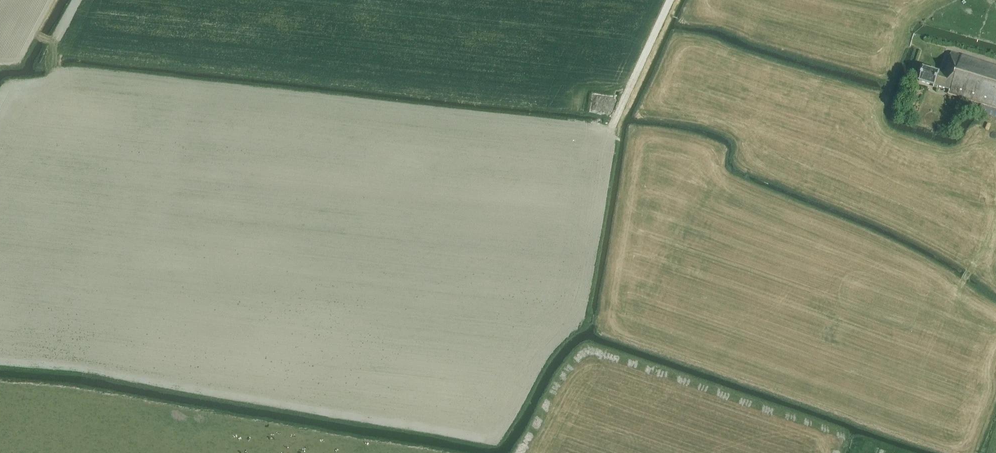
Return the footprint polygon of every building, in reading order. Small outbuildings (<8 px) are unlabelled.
[(981,104),(979,112),(995,117),(995,66),(951,52),(944,74),(923,67),(919,80),(949,90),(948,94),(981,104)]
